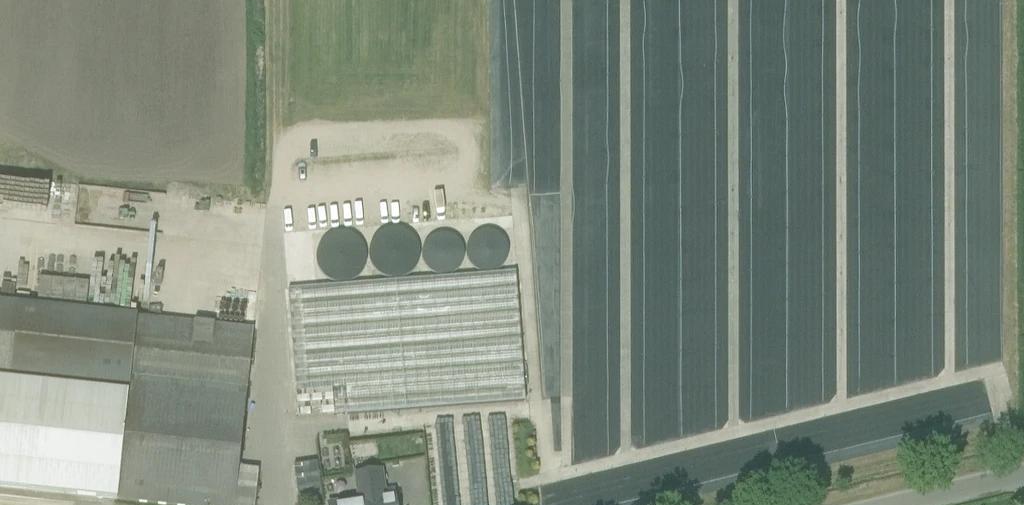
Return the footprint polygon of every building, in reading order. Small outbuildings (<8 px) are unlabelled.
[(288,290),(298,418),(525,401),(516,273),(288,290)] [(35,306),(84,311),(87,282),(38,277),(35,306)] [(15,287),(2,286),(1,298),(13,299),(15,287)] [(258,471),(239,469),(254,328),(84,311),(35,306),(0,302),(0,489),(154,504),(255,504),(258,471)] [(298,502),(322,499),(317,463),(293,466),(298,502)] [(329,504),(396,504),(394,496),(384,497),(381,472),(355,475),(358,501),(329,504)]
